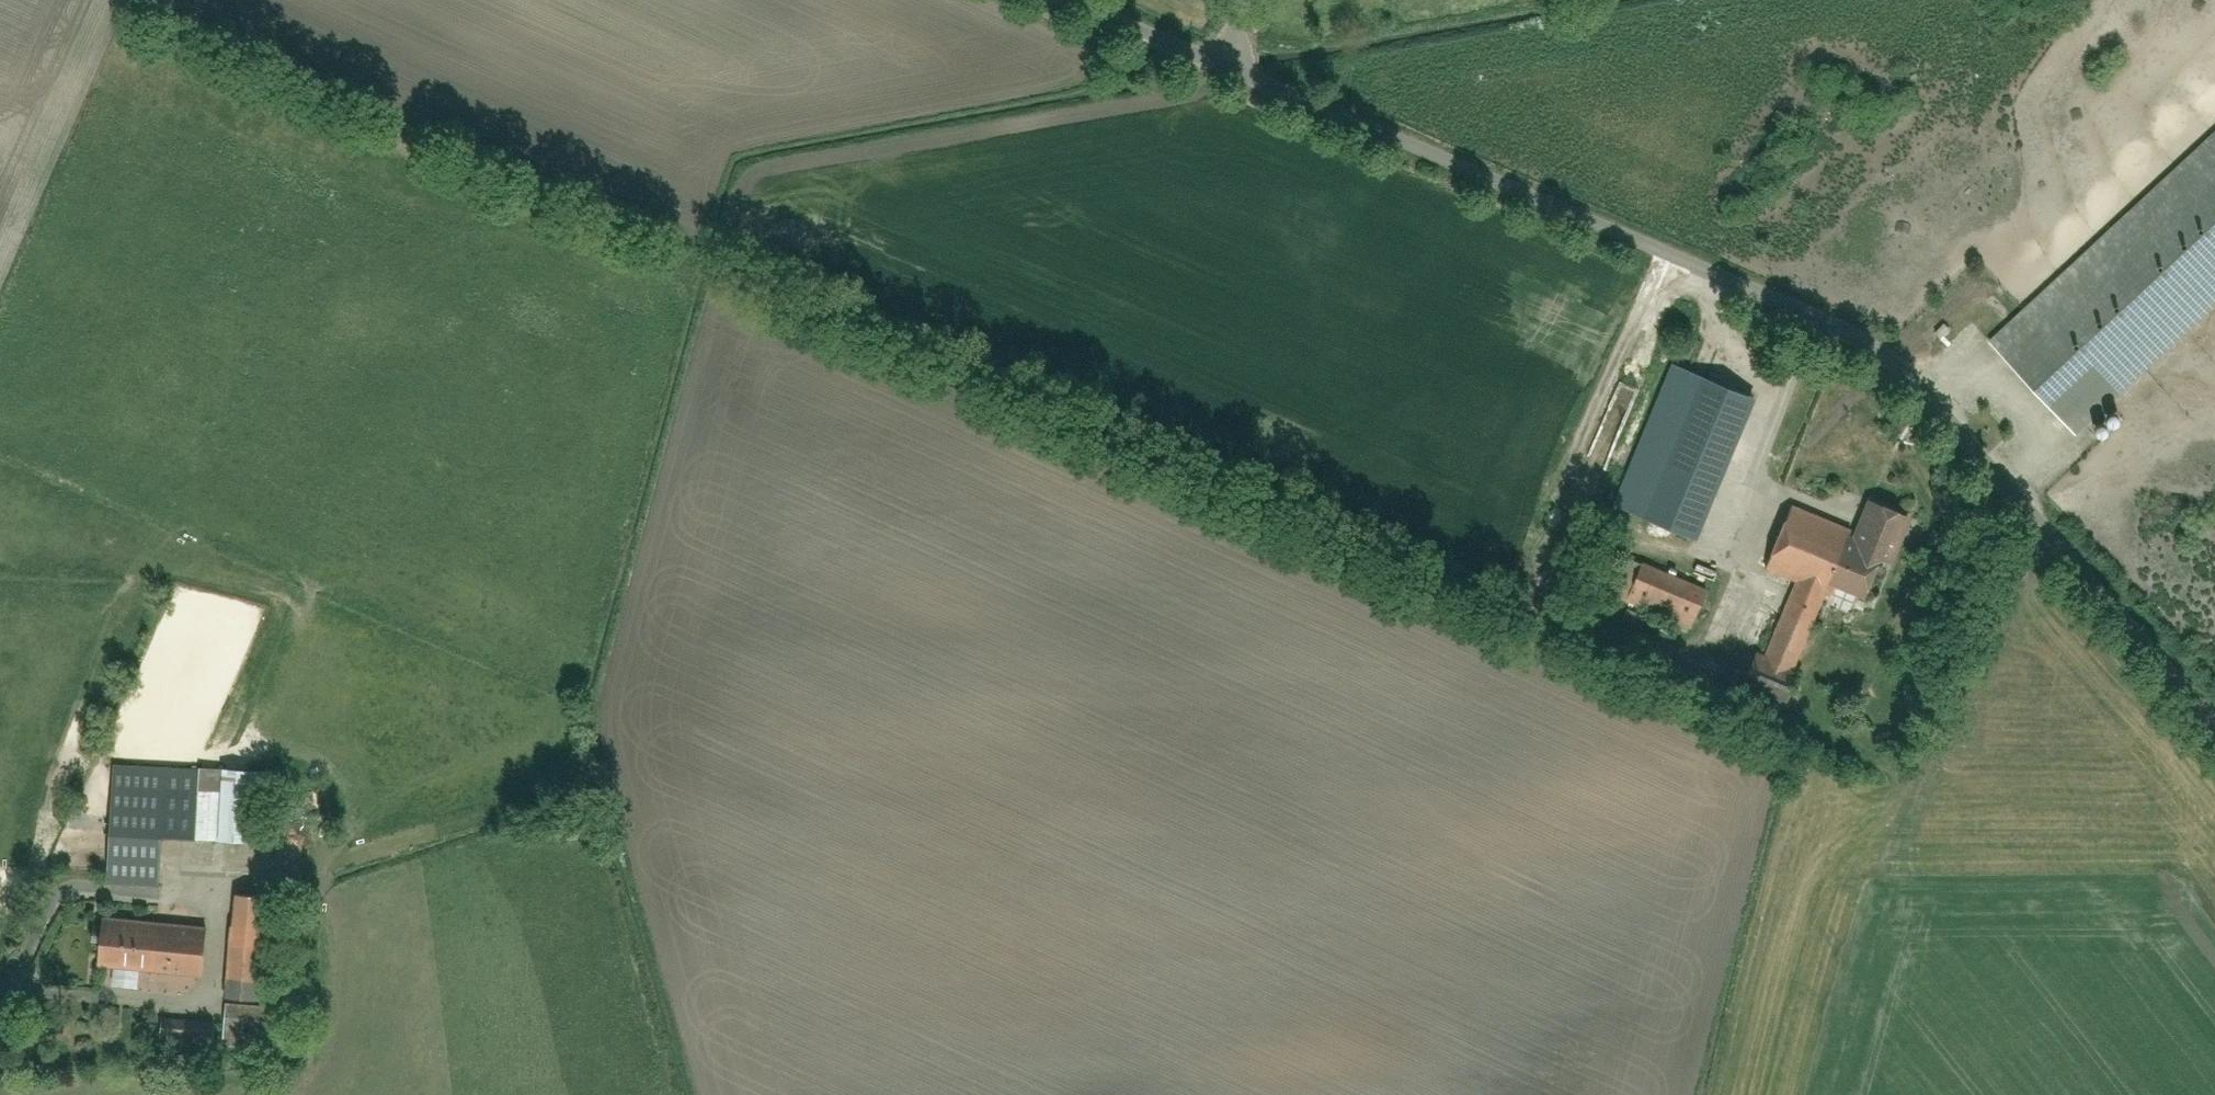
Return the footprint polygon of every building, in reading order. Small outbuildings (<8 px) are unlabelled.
[(1996,332),(2083,422),(2214,297),(2214,124),(1996,332)] [(1616,513),(1694,545),(1753,403),(1675,371),(1616,513)] [(1914,517),(1869,499),(1850,545),(1782,518),(1762,569),(1797,584),(1766,661),(1754,656),(1742,686),(1792,707),(1804,677),(1796,674),(1828,596),(1852,606),(1857,594),(1879,603),(1914,517)] [(1712,593),(1694,585),(1699,575),(1674,564),(1669,573),(1650,564),(1631,604),(1694,634),(1712,593)] [(152,890),(155,839),(279,846),(281,820),(265,819),(268,777),(113,768),(106,887),(152,890)] [(231,898),(222,1001),(273,1005),(281,902),(231,898)] [(117,972),(115,988),(141,991),(143,974),(204,980),(209,929),(109,919),(104,971),(117,972)] [(227,1011),(225,1051),(274,1054),(276,1014),(227,1011)] [(165,1017),(163,1040),(216,1044),(218,1022),(165,1017)]
